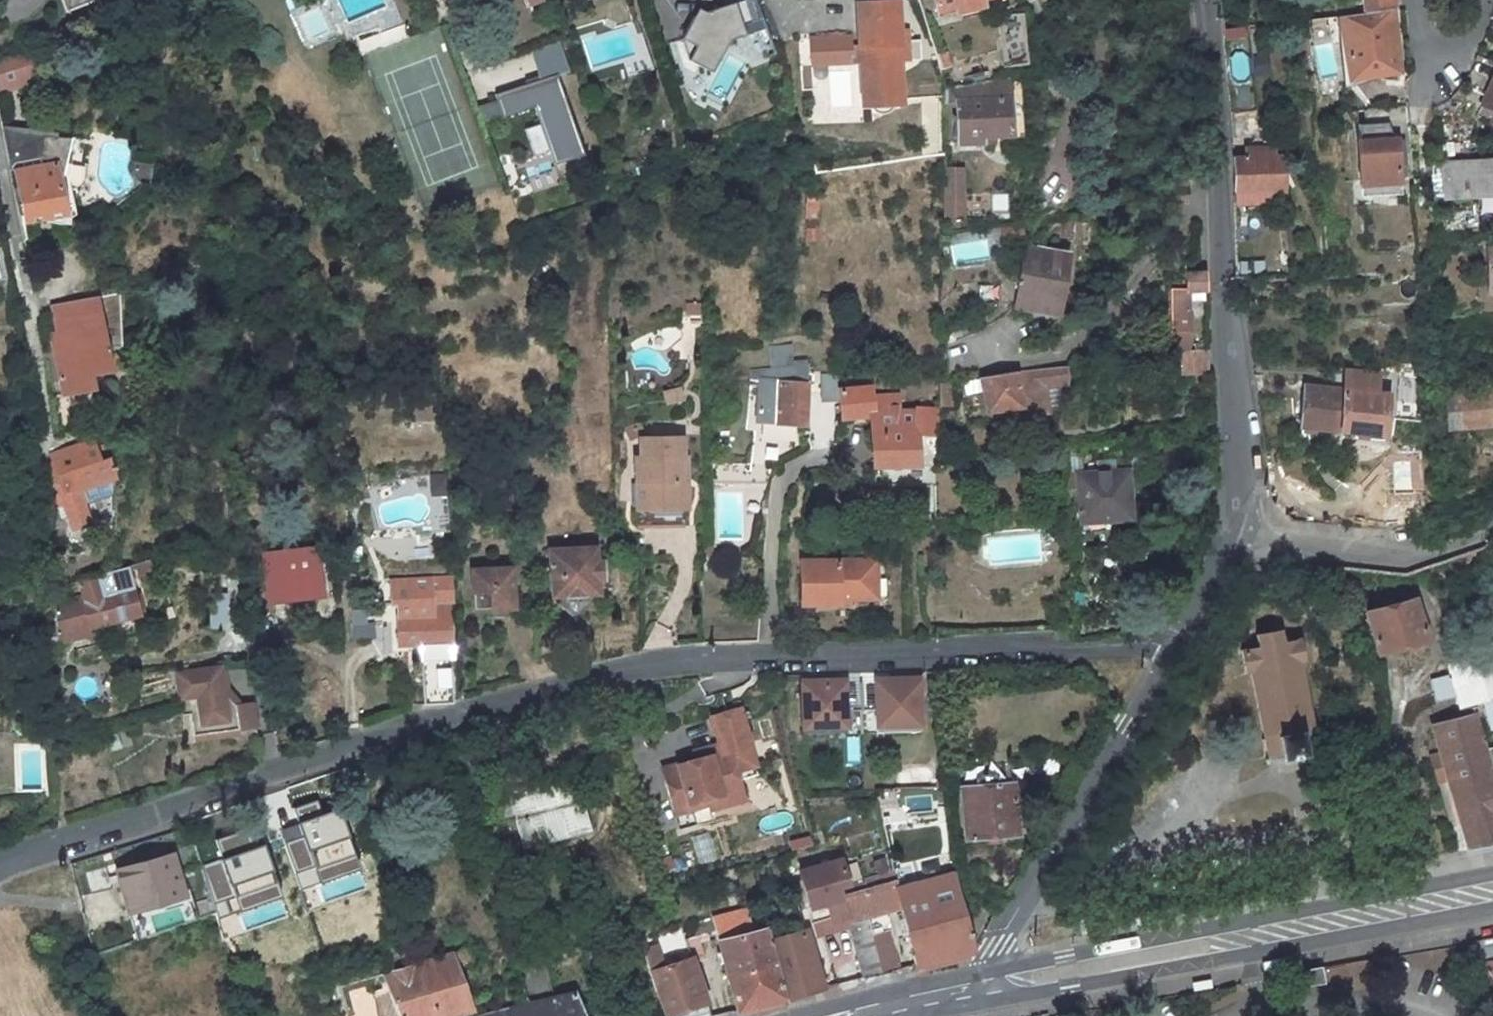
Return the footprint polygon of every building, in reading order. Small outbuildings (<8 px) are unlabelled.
[(743,62),(775,54),(756,0),(721,0),(743,62)] [(852,57),(861,58),(862,91),(901,90),(900,56),(906,56),(904,25),(898,25),(897,0),(858,0),(859,39),(851,40),(852,57)] [(983,6),(981,0),(935,0),(938,10),(955,7),(956,13),(983,6)] [(1363,13),(1392,9),(1392,0),(1363,0),(1363,13)] [(1350,76),(1398,72),(1392,9),(1363,13),(1344,15),(1350,76)] [(1000,65),(1023,65),(1023,21),(1000,21),(1000,65)] [(355,42),(358,51),(403,37),(399,28),(355,42)] [(559,45),(476,67),(486,102),(478,104),(482,120),(533,107),(537,124),(522,128),(531,159),(522,161),(529,189),(557,182),(551,162),(576,155),(555,75),(566,72),(559,45)] [(39,81),(31,53),(0,62),(0,94),(39,81)] [(937,56),(940,70),(949,68),(946,53),(937,56)] [(944,104),(958,105),(958,103),(1009,100),(1008,78),(944,91),(944,104)] [(1482,105),(1492,110),(1492,80),(1482,105)] [(862,101),(902,100),(901,90),(862,91),(862,101)] [(1009,100),(958,103),(958,105),(959,144),(982,144),(981,138),(1010,137),(1009,100)] [(1359,120),(1362,178),(1399,177),(1397,139),(1393,138),(1387,118),(1387,106),(1366,108),(1366,120),(1359,120)] [(1232,145),(1261,143),(1259,115),(1230,117),(1231,127),(1232,145)] [(18,177),(25,217),(59,208),(64,207),(61,190),(64,189),(72,138),(41,133),(39,125),(9,132),(18,177)] [(1246,153),(1246,160),(1233,160),(1234,174),(1235,182),(1235,192),(1266,190),(1265,153),(1246,153)] [(1447,193),(1480,191),(1480,180),(1492,178),(1492,161),(1440,164),(1441,176),(1447,176),(1447,193)] [(956,195),(955,170),(943,170),(943,218),(963,219),(963,196),(956,195)] [(989,214),(1003,216),(1006,193),(991,192),(989,214)] [(949,261),(985,259),(984,240),(948,242),(949,261)] [(1063,254),(1023,249),(1016,299),(1056,305),(1063,254)] [(1173,290),(1173,337),(1173,352),(1178,352),(1189,351),(1189,337),(1189,302),(1207,301),(1207,290),(1206,272),(1188,272),(1188,289),(1173,290)] [(50,332),(59,380),(111,370),(108,348),(113,347),(121,345),(121,293),(53,304),(57,330),(50,332)] [(684,314),(684,331),(701,331),(701,314),(684,314)] [(1391,323),(1376,320),(1373,331),(1387,334),(1391,323)] [(749,379),(758,379),(756,420),(803,423),(806,367),(791,368),(791,346),(771,347),(769,369),(750,370),(749,379)] [(1179,376),(1209,373),(1208,348),(1189,351),(1178,352),(1179,376)] [(1044,404),(1041,385),(1065,382),(1063,366),(1035,370),(1026,371),(1016,373),(980,379),(985,412),(1007,409),(1008,418),(1038,414),(1037,405),(1044,404)] [(94,373),(59,380),(61,393),(96,387),(94,373)] [(821,377),(822,402),(838,402),(838,391),(837,376),(821,377)] [(1297,424),(1337,429),(1381,435),(1386,397),(1372,395),(1374,379),(1357,376),(1356,393),(1343,391),(1301,386),(1297,424)] [(666,398),(680,396),(678,383),(664,386),(666,398)] [(937,406),(949,406),(950,383),(938,385),(937,406)] [(1461,427),(1492,424),(1492,387),(1459,389),(1461,427)] [(873,466),(917,466),(916,435),(914,435),(898,434),(896,412),(873,412),(872,397),(869,397),(868,389),(848,390),(838,391),(838,402),(839,417),(850,416),(869,415),(873,466)] [(937,410),(915,410),(914,435),(916,435),(936,435),(937,410)] [(914,435),(915,412),(904,412),(896,412),(898,434),(914,435)] [(681,480),(681,460),(685,460),(685,440),(646,439),(646,482),(651,482),(652,510),(684,510),(685,480),(681,480)] [(96,443),(57,455),(63,475),(90,467),(93,486),(113,480),(109,461),(104,448),(97,450),(96,443)] [(1096,473),(1077,475),(1080,521),(1108,519),(1108,512),(1130,509),(1127,470),(1114,471),(1112,459),(1095,460),(1096,473)] [(690,480),(690,460),(685,460),(681,460),(681,480),(685,480),(690,480)] [(89,524),(80,490),(93,486),(90,467),(63,475),(59,477),(59,482),(55,484),(58,508),(67,506),(74,529),(89,524)] [(427,476),(428,494),(442,493),(441,475),(427,476)] [(652,510),(651,482),(646,482),(643,482),(643,510),(652,510)] [(684,510),(652,510),(643,510),(643,525),(684,525),(684,510)] [(554,546),(555,593),(578,614),(600,592),(600,579),(599,558),(599,546),(554,546)] [(67,562),(66,553),(56,555),(57,565),(67,562)] [(150,559),(137,563),(140,575),(154,572),(150,559)] [(316,560),(263,562),(265,604),(317,602),(316,560)] [(879,561),(799,561),(800,605),(842,604),(842,599),(869,599),(869,580),(879,580),(879,561)] [(79,579),(48,588),(49,595),(50,633),(90,622),(91,627),(139,615),(128,566),(79,579)] [(474,572),(475,613),(493,613),(493,620),(512,619),(511,572),(474,572)] [(451,601),(454,601),(453,580),(391,582),(391,602),(398,602),(451,601)] [(879,599),(879,580),(869,580),(869,599),(879,599)] [(230,583),(218,584),(218,619),(231,618),(230,583)] [(452,642),(452,604),(451,601),(398,602),(399,644),(424,643),(452,642)] [(1415,601),(1367,614),(1378,653),(1426,640),(1415,601)] [(91,627),(90,622),(50,633),(50,645),(93,634),(91,627)] [(1306,661),(1302,640),(1285,642),(1283,630),(1258,636),(1259,648),(1243,651),(1246,673),(1252,672),(1264,739),(1262,739),(1262,741),(1265,741),(1268,758),(1266,759),(1267,761),(1269,761),(1269,762),(1272,762),(1271,760),(1317,751),(1317,753),(1319,752),(1319,750),(1320,750),(1320,747),(1318,748),(1315,730),(1316,729),(1316,727),(1314,728),(1302,661),(1306,661)] [(424,643),(424,669),(452,668),(452,642),(424,643)] [(1447,665),(1450,673),(1429,679),(1436,702),(1457,697),(1459,704),(1479,698),(1487,725),(1492,724),(1492,652),(1447,665)] [(218,664),(174,671),(178,696),(185,694),(192,732),(236,725),(233,703),(221,687),(218,664)] [(452,668),(424,669),(424,703),(452,703),(452,668)] [(921,674),(876,677),(879,730),(924,727),(921,674)] [(850,677),(802,678),(803,731),(851,730),(850,677)] [(248,701),(233,703),(236,725),(251,723),(248,701)] [(690,799),(707,795),(709,802),(710,807),(744,799),(738,769),(758,764),(743,705),(716,713),(722,742),(724,749),(698,756),(665,764),(672,793),(688,789),(690,799)] [(1465,850),(1492,845),(1492,746),(1485,748),(1475,714),(1432,725),(1439,752),(1446,777),(1465,850)] [(722,742),(696,748),(698,756),(724,749),(722,742)] [(1446,777),(1439,752),(1431,755),(1437,779),(1446,777)] [(578,778),(511,796),(523,837),(547,831),(543,821),(560,817),(565,835),(591,828),(578,778)] [(1014,783),(964,786),(967,838),(992,836),(1017,835),(1014,783)] [(676,810),(709,802),(707,795),(690,799),(688,789),(672,793),(676,810)] [(525,846),(565,835),(560,817),(543,821),(547,831),(523,837),(525,846)] [(281,826),(233,841),(239,864),(244,862),(250,880),(246,881),(249,891),(258,889),(262,899),(299,888),(281,826)] [(992,836),(992,847),(1018,846),(1017,835),(992,836)] [(897,889),(893,871),(851,882),(843,856),(801,867),(811,903),(828,899),(833,918),(816,922),(819,935),(852,927),(866,978),(901,969),(887,911),(901,908),(897,889)] [(173,857),(121,872),(133,913),(185,899),(173,857)] [(952,874),(897,889),(901,908),(916,966),(973,951),(952,874)] [(1077,876),(1070,882),(1075,888),(1082,882),(1077,876)] [(84,894),(89,926),(120,921),(115,889),(84,894)] [(717,931),(737,1011),(784,999),(769,940),(767,930),(752,933),(746,909),(715,918),(717,931)] [(1133,915),(1135,925),(1154,921),(1152,911),(1133,915)] [(715,918),(697,924),(698,936),(702,935),(717,931),(715,918)] [(697,924),(684,928),(688,938),(698,936),(697,924)] [(820,982),(807,931),(769,940),(784,999),(832,987),(830,979),(820,982)] [(1492,985),(1492,938),(1471,943),(1492,985)] [(690,948),(662,957),(657,946),(643,949),(663,1015),(709,1015),(690,948)] [(437,1015),(453,1015),(471,1010),(468,1001),(487,994),(472,947),(418,964),(437,1015)] [(558,955),(540,960),(543,968),(560,964),(558,955)] [(530,1005),(540,1003),(527,963),(517,966),(521,980),(526,996),(530,1005)] [(385,974),(400,1015),(437,1015),(418,964),(385,974)] [(1318,969),(1313,970),(1305,971),(1308,985),(1321,982),(1318,969)] [(1305,971),(1301,972),(1297,973),(1300,986),(1308,985),(1305,971)] [(348,1015),(379,1015),(377,1003),(371,979),(342,987),(348,1015)] [(575,994),(540,1003),(530,1005),(534,1015),(584,1015),(575,994)] [(516,999),(519,1008),(530,1005),(526,996),(516,999)] [(530,1005),(519,1008),(489,1015),(534,1015),(530,1005)]
